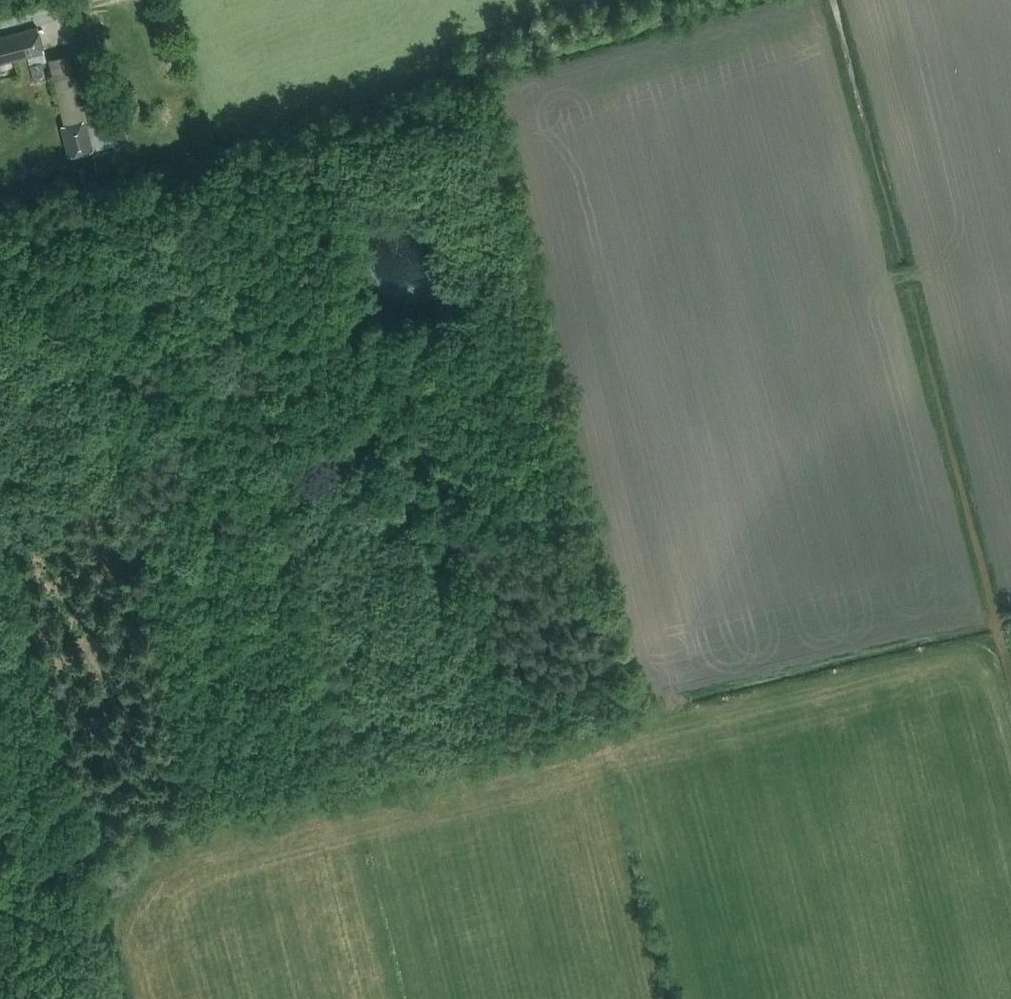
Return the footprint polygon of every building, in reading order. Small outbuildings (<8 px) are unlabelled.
[(44,51),(38,28),(0,38),(0,63),(44,51)] [(84,107),(78,80),(56,85),(65,122),(60,123),(68,157),(115,146),(107,111),(95,114),(93,105),(84,107)]
